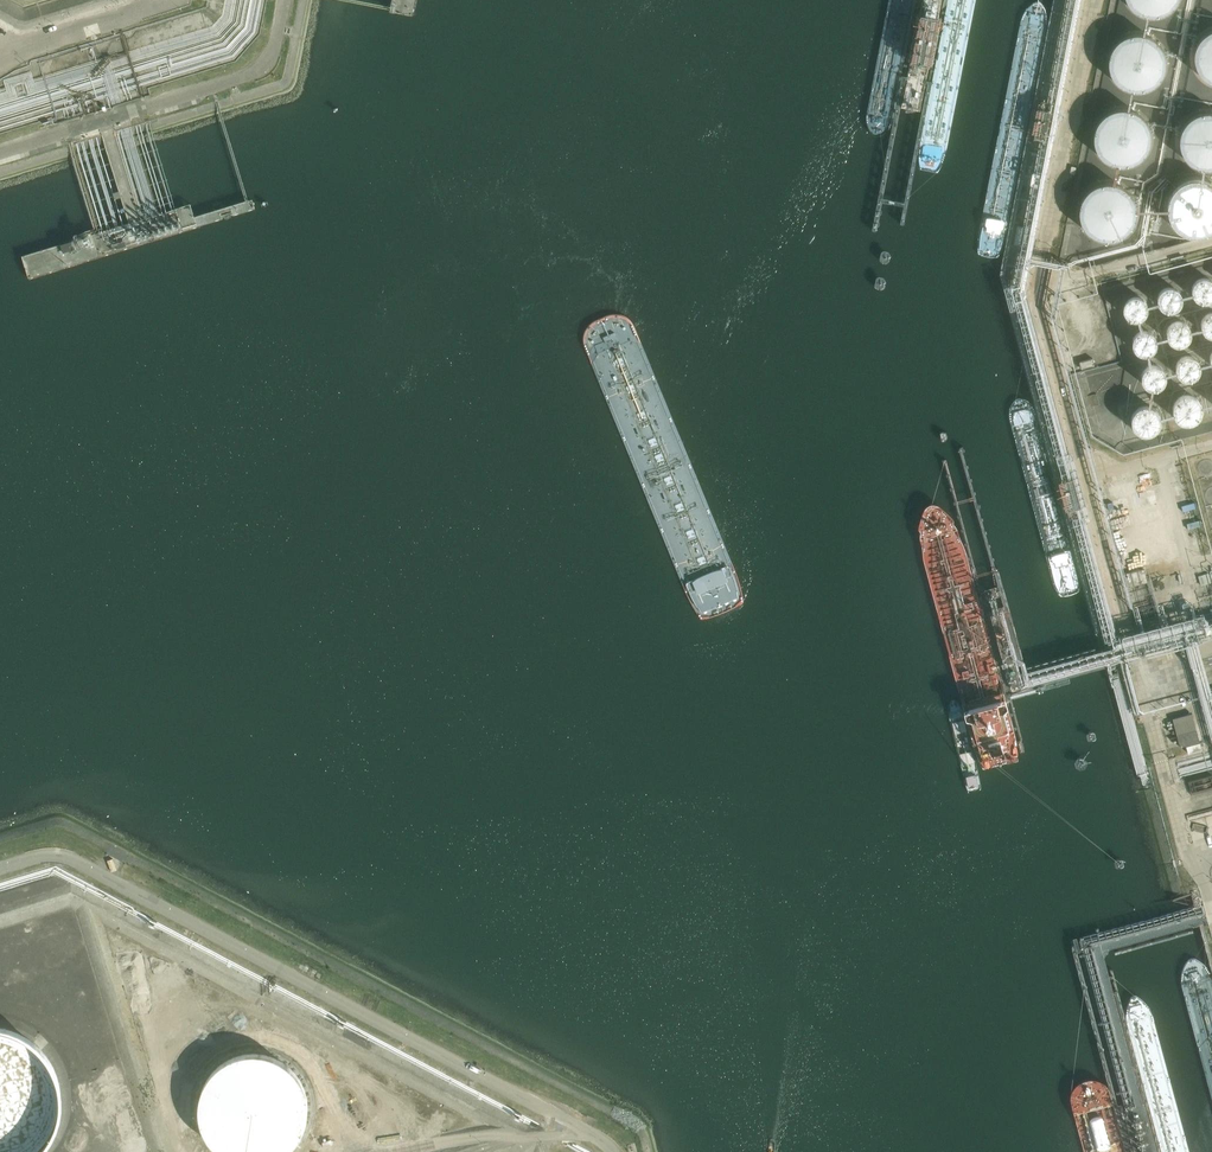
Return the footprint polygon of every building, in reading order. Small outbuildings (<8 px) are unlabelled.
[(1128,0),(1131,4),(1136,8),(1140,10),(1145,12),(1152,13),(1158,12),(1163,10),(1167,8),(1172,4),(1175,0),(1128,0)] [(1208,26),(1203,29),(1199,33),(1195,39),(1194,44),(1193,49),(1193,54),(1194,60),(1197,66),(1200,70),(1204,74),(1209,77),(1211,79),(1211,24),(1208,26)] [(1168,61),(1167,55),(1166,49),(1163,44),(1159,39),(1154,36),(1149,33),(1144,32),(1137,32),(1132,32),(1127,34),(1121,37),(1118,41),(1114,46),(1112,50),(1110,55),(1110,61),(1110,66),(1112,72),(1114,77),(1118,81),(1123,85),(1128,88),(1133,89),(1138,90),(1145,89),(1150,88),(1155,85),(1160,81),(1163,78),(1165,73),(1167,67),(1168,61)] [(1153,136),(1153,130),(1151,123),(1148,118),(1145,115),(1140,110),(1134,108),(1130,106),(1124,105),(1118,106),(1112,107),(1106,110),(1102,113),(1099,117),(1095,123),(1093,128),(1093,135),(1093,141),(1095,147),(1097,152),(1101,156),(1105,160),(1110,163),(1116,165),(1121,166),(1127,166),(1133,164),(1139,162),(1143,158),(1147,154),(1151,148),(1152,143),(1153,136)] [(1208,109),(1202,109),(1197,111),(1192,113),(1188,116),(1183,121),(1180,126),(1179,131),(1178,137),(1178,142),(1180,147),(1182,152),(1185,157),(1189,160),(1195,164),(1201,166),(1206,166),(1211,166),(1211,109),(1208,109)] [(1209,178),(1204,176),(1198,176),(1192,176),(1187,178),(1182,180),(1177,183),(1174,187),(1170,193),(1169,198),(1168,203),(1168,209),(1170,215),(1172,220),(1175,224),(1180,228),(1185,232),(1191,233),(1197,234),(1202,234),(1207,232),(1211,230),(1211,180),(1209,178)] [(1138,210),(1137,203),(1135,197),(1132,191),(1128,187),(1124,184),(1118,181),(1114,180),(1106,180),(1101,180),(1098,181),(1094,183),(1090,186),(1085,190),(1082,194),(1079,200),(1078,205),(1078,210),(1079,216),(1081,222),(1084,227),(1087,232),(1092,235),(1097,238),(1103,239),(1108,240),(1113,239),(1119,238),(1123,235),(1129,231),(1133,227),(1136,221),(1137,216),(1138,210)] [(1211,274),(1208,273),(1206,272),(1204,272),(1200,273),(1195,276),(1193,278),(1192,280),(1191,283),(1190,286),(1191,291),(1193,294),(1194,296),(1196,298),(1199,300),(1202,301),(1204,301),(1208,301),(1210,300),(1211,299),(1211,274)] [(1185,298),(1185,297),(1184,292),(1183,290),(1181,287),(1178,285),(1176,284),(1174,283),(1171,283),(1168,283),(1166,283),(1163,285),(1160,286),(1158,289),(1157,291),(1156,294),(1155,297),(1156,300),(1157,303),(1158,305),(1160,307),(1162,309),(1164,311),(1167,311),(1170,312),(1173,312),(1175,311),(1178,310),(1180,308),(1182,305),(1184,303),(1185,298)] [(1150,305),(1150,304),(1150,301),(1149,298),(1146,294),(1144,292),(1142,291),(1139,291),(1136,290),(1134,291),(1131,292),(1128,293),(1126,295),(1124,297),(1123,299),(1123,304),(1124,309),(1125,312),(1127,314),(1129,316),(1131,317),(1134,318),(1136,318),(1140,318),(1142,317),(1146,315),(1148,312),(1149,310),(1150,308),(1150,305)] [(1208,309),(1206,310),(1204,312),(1201,314),(1200,317),(1199,322),(1199,324),(1200,327),(1201,330),(1203,332),(1206,334),(1208,335),(1211,336),(1211,308),(1208,309)] [(1194,332),(1194,331),(1194,328),(1193,326),(1192,323),(1190,321),(1186,318),(1182,316),(1180,316),(1177,316),(1174,317),(1171,318),(1169,320),(1167,322),(1165,325),(1164,328),(1164,331),(1164,334),(1165,337),(1166,339),(1168,342),(1170,344),(1173,346),(1176,346),(1179,347),(1181,346),(1185,346),(1187,344),(1190,342),(1192,340),(1193,338),(1194,334),(1194,332)] [(1159,340),(1159,337),(1158,334),(1155,330),(1153,328),(1150,326),(1146,325),(1143,325),(1140,326),(1135,329),(1133,331),(1132,333),(1131,336),(1131,339),(1131,342),(1132,345),(1134,349),(1139,352),(1141,353),(1144,354),(1147,354),(1150,353),(1152,352),(1154,350),(1157,348),(1158,346),(1159,343),(1159,340)] [(1202,366),(1202,365),(1202,363),(1201,360),(1200,357),(1197,354),(1193,352),(1190,351),(1187,351),(1185,351),(1182,352),(1179,354),(1177,356),(1175,360),(1174,363),(1174,366),(1174,368),(1175,371),(1176,373),(1178,375),(1182,378),(1184,379),(1187,380),(1190,380),(1193,379),(1197,376),(1200,374),(1201,372),(1202,369),(1202,366)] [(1167,374),(1167,373),(1166,368),(1165,366),(1163,364),(1159,361),(1157,360),(1154,360),(1151,360),(1149,360),(1147,361),(1144,363),(1141,367),(1140,370),(1140,372),(1140,375),(1141,377),(1142,380),(1143,382),(1147,385),(1150,386),(1152,387),(1156,386),(1159,386),(1163,383),(1166,379),(1167,376),(1167,374)] [(1204,408),(1204,407),(1203,404),(1203,401),(1202,399),(1199,396),(1197,394),(1194,393),(1191,392),(1189,392),(1186,392),(1183,393),(1180,394),(1178,396),(1176,398),(1174,401),(1173,406),(1173,409),(1174,412),(1175,415),(1177,417),(1181,421),(1185,422),(1187,422),(1190,422),(1194,421),(1196,420),(1198,419),(1200,416),(1202,413),(1203,411),(1204,408)] [(1090,408),(1100,405),(1097,394),(1087,397),(1090,408)] [(1162,418),(1162,415),(1161,411),(1159,409),(1157,406),(1155,405),(1152,403),(1149,402),(1147,402),(1144,402),(1141,403),(1136,406),(1135,407),(1133,411),(1132,414),(1131,417),(1131,420),(1132,423),(1134,426),(1135,428),(1137,429),(1139,431),(1143,432),(1146,433),(1149,433),(1152,432),(1154,431),(1157,429),(1159,426),(1161,424),(1161,421),(1162,418)] [(1128,588),(1148,582),(1144,569),(1124,574),(1128,588)] [(1172,718),(1180,747),(1200,742),(1192,713),(1172,718)] [(1187,754),(1200,750),(1199,743),(1185,747),(1187,754)] [(1193,778),(1196,790),(1211,785),(1211,773),(1193,778)] [(64,1095),(63,1087),(62,1079),(61,1073),(58,1067),(56,1061),(52,1054),(47,1047),(42,1041),(36,1036),(30,1032),(26,1029),(18,1025),(11,1023),(4,1021),(0,1020),(0,1151),(38,1151),(41,1150),(45,1145),(51,1138),(55,1131),(58,1125),(60,1119),(62,1111),(63,1104),(64,1096),(64,1095)] [(308,1105),(308,1099),(307,1093),(304,1084),(302,1079),(299,1075),(296,1071),(293,1066),(289,1063),(285,1060),(276,1055),(272,1053),(265,1051),(259,1050),(253,1050),(247,1050),(240,1051),(234,1053),(230,1054),(225,1057),(221,1060),(217,1063),(213,1066),(207,1074),(203,1081),(201,1085),(198,1094),(198,1098),(197,1105),(198,1112),(198,1115),(201,1125),(203,1129),(206,1134),(209,1138),(212,1143),(217,1147),(221,1150),(224,1151),(282,1151),(285,1150),(291,1145),(294,1142),(298,1137),(302,1131),(304,1126),(306,1121),(307,1116),(308,1111),(308,1106),(308,1105)]
